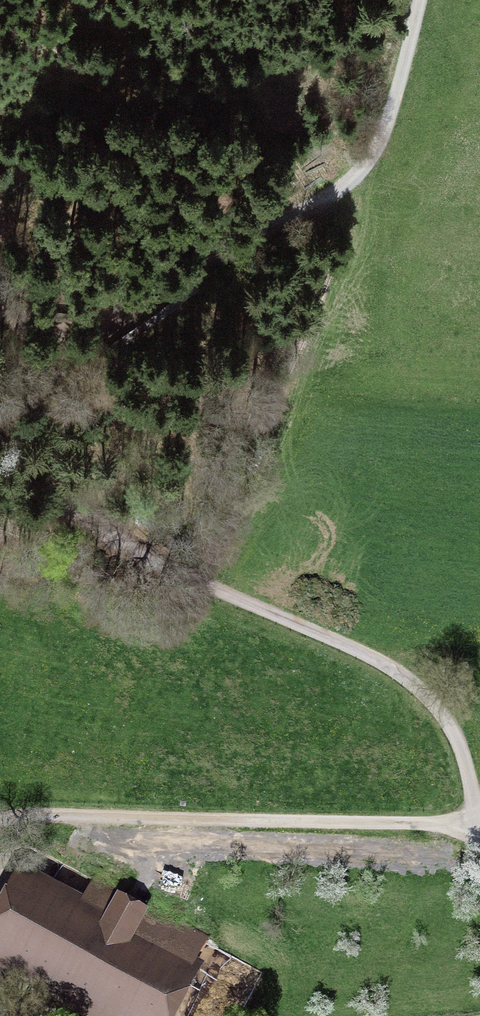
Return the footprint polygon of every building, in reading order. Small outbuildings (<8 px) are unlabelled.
[(206,940),(144,906),(141,912),(121,901),(124,896),(98,882),(81,914),(22,882),(0,923),(0,955),(112,1015),(165,1015),(206,940)]
